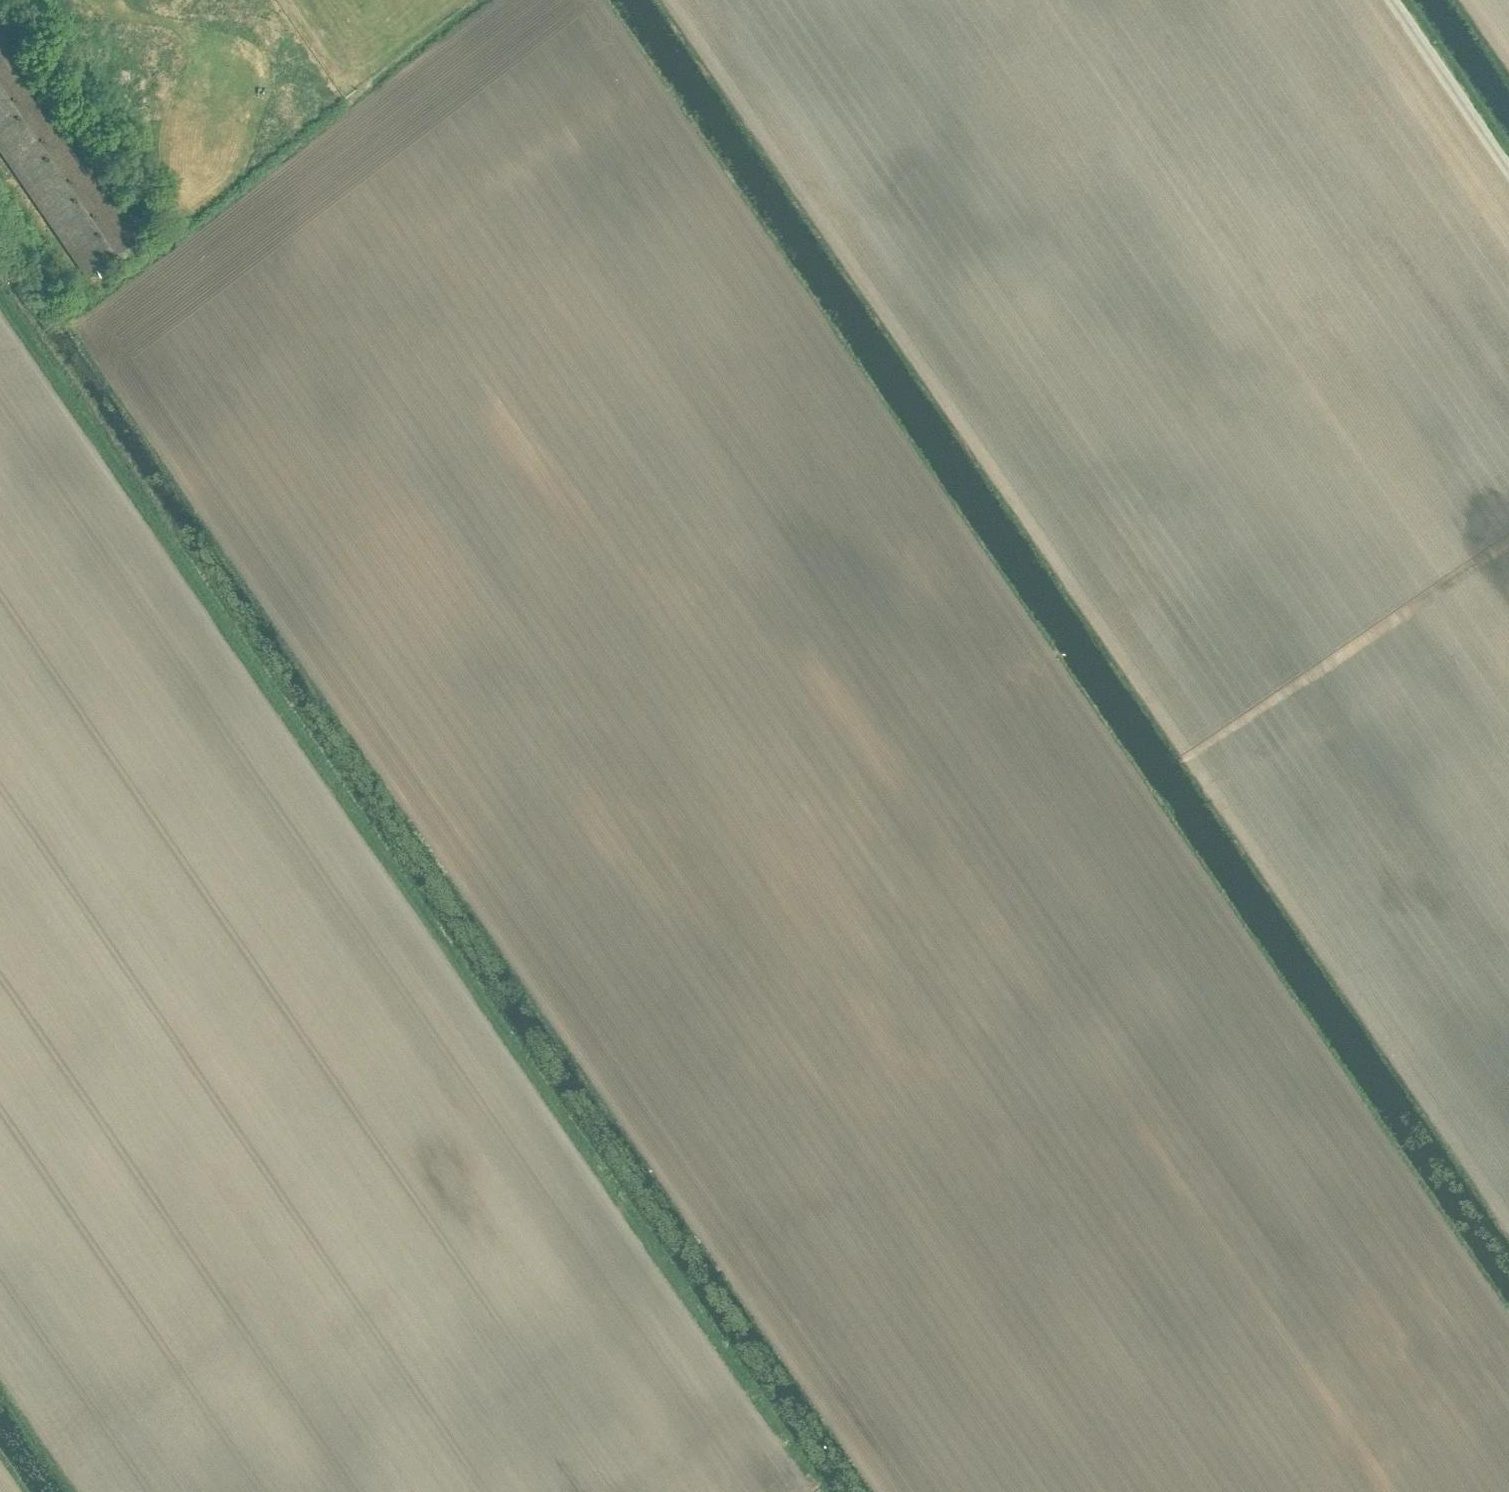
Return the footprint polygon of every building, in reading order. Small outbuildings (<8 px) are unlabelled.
[(85,277),(142,238),(0,30),(0,153),(85,277)]
